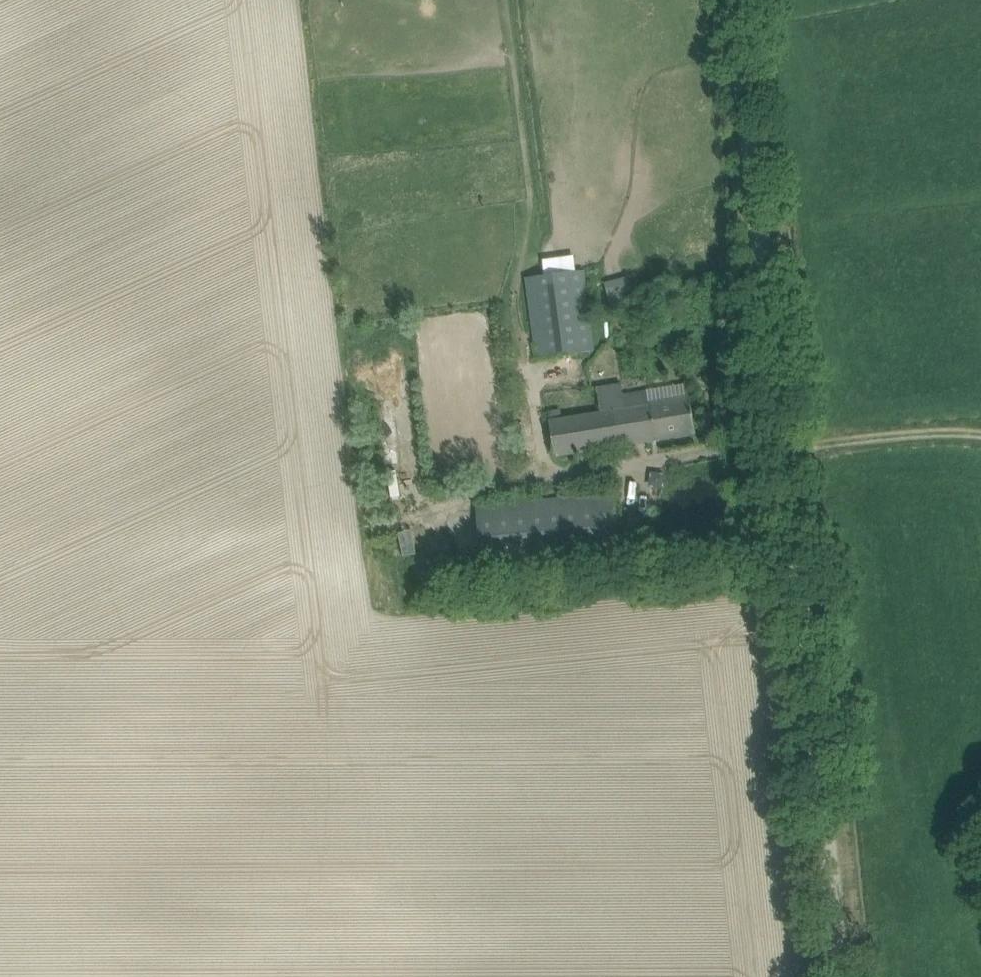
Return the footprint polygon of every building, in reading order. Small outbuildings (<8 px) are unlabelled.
[(584,269),(525,277),(536,358),(595,350),(584,269)] [(602,412),(550,420),(556,456),(696,433),(690,397),(648,404),(646,389),(623,393),(621,383),(597,387),(602,412)] [(388,470),(391,497),(399,496),(396,469),(388,470)] [(482,571),(604,560),(624,558),(618,493),(476,505),(482,571)] [(411,529),(398,531),(402,555),(416,552),(411,529)]
